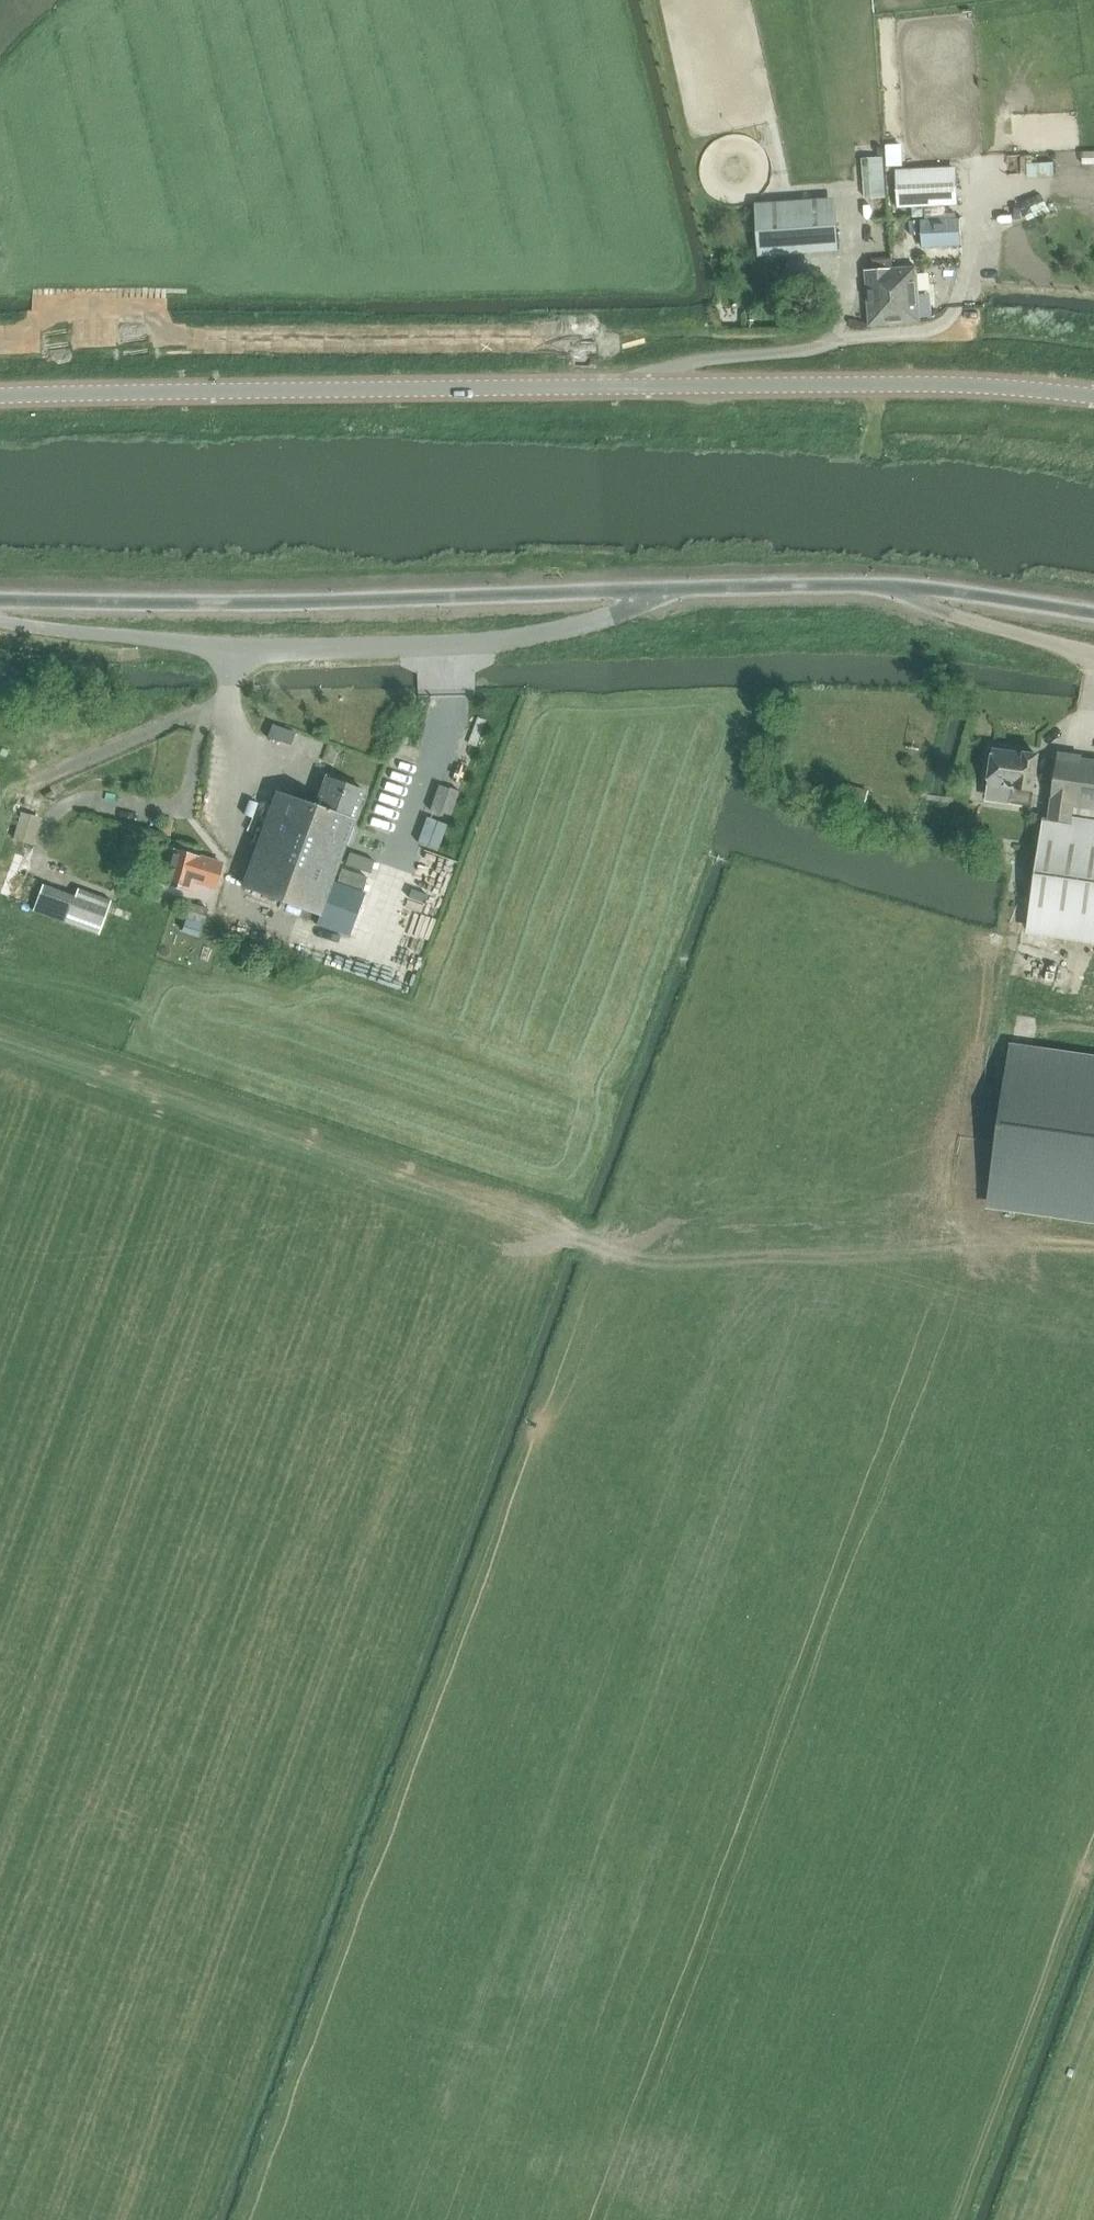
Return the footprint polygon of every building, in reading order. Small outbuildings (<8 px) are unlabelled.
[(897,209),(959,204),(956,170),(895,174),(897,209)] [(758,212),(761,256),(841,251),(838,207),(758,212)] [(923,221),(925,247),(962,244),(960,218),(923,221)] [(868,270),(872,324),(922,321),(918,267),(868,270)] [(1012,802),(1031,804),(1033,791),(1038,756),(994,749),(989,784),(1012,787),(1012,788),(1014,788),(1012,802)] [(1028,929),(1093,938),(1093,825),(1071,821),(1073,806),(1093,809),(1093,760),(1081,758),(1082,755),(1059,752),(1050,818),(1044,817),(1035,877),(1028,929)] [(243,886),(320,913),(364,790),(326,777),(315,807),(275,794),(243,886)] [(848,801),(865,806),(869,793),(852,787),(848,801)] [(19,812),(12,839),(33,845),(40,818),(19,812)] [(164,885),(191,892),(194,881),(215,888),(222,863),(172,849),(164,885)] [(33,912),(99,935),(111,901),(78,889),(75,897),(42,885),(33,912)] [(185,916),(204,922),(208,909),(189,903),(185,916)] [(1010,1050),(989,1202),(1093,1217),(1093,1062),(1071,1058),(1010,1050)]
